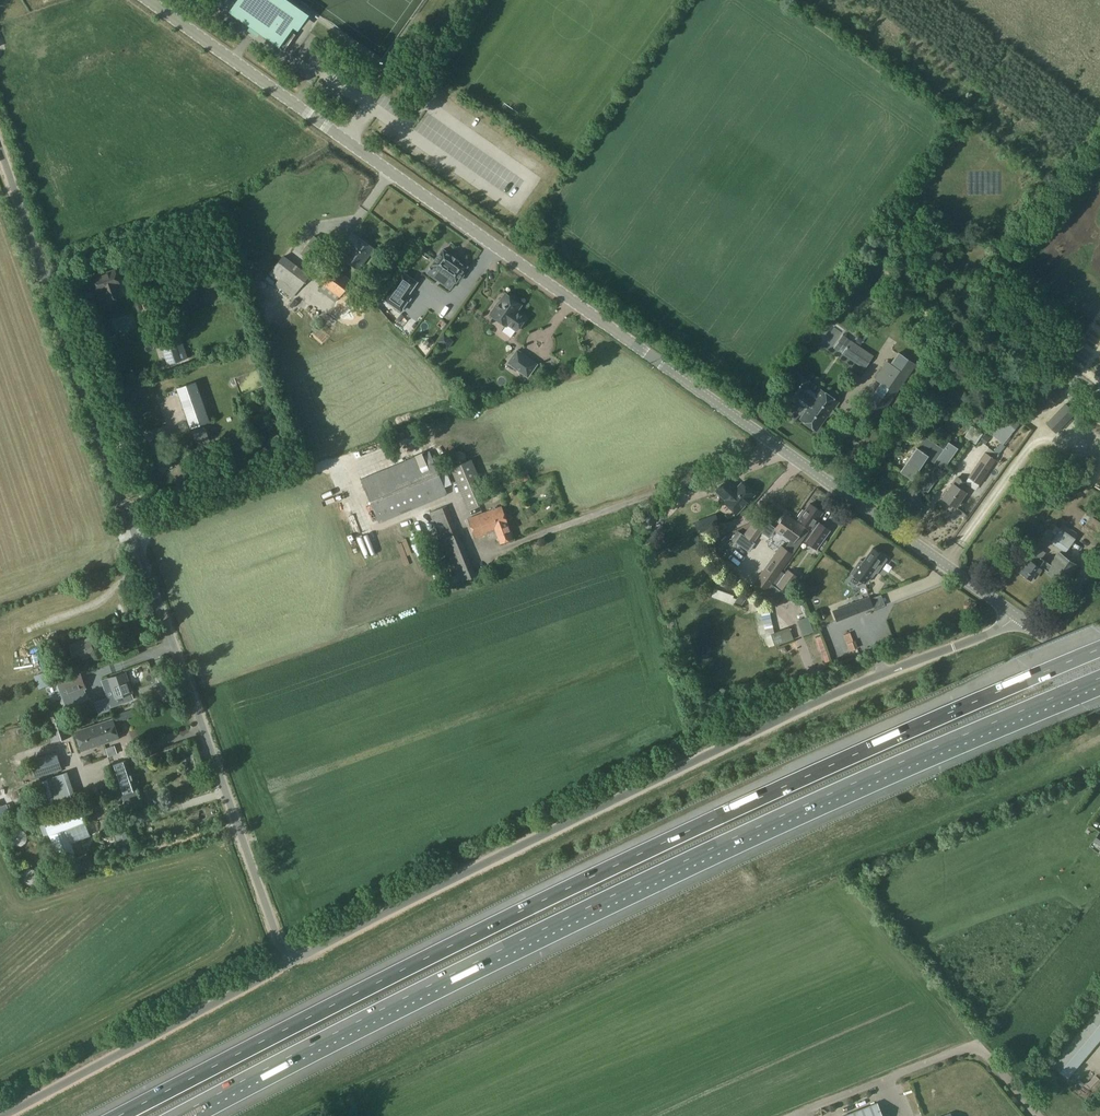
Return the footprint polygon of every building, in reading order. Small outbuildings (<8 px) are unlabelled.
[(257,33),(283,51),(295,34),(291,31),(305,12),(288,0),(280,0),(277,4),(271,0),(222,0),(219,6),(249,27),(248,29),(256,34),(257,33)] [(342,257),(358,269),(374,249),(352,232),(340,248),(345,252),(342,257)] [(314,235),(301,253),(313,262),(326,244),(314,235)] [(467,266),(443,249),(442,250),(443,250),(434,262),(433,264),(432,265),(433,265),(441,271),(455,281),(456,282),(456,281),(457,279),(459,281),(464,274),(462,273),(466,267),(467,266)] [(314,273),(296,258),(297,257),(287,250),(266,278),(299,303),(313,285),(308,281),(314,273)] [(352,280),(333,266),(320,282),(339,297),(352,280)] [(102,273),(93,276),(98,291),(105,288),(106,292),(105,292),(108,300),(121,296),(117,284),(120,283),(115,269),(108,271),(106,270),(102,272),(102,273)] [(416,287),(400,274),(385,295),(403,309),(413,296),(411,294),(416,287)] [(516,310),(521,304),(506,293),(497,306),(495,305),(491,311),(492,312),(491,314),(502,322),(503,320),(517,330),(526,317),(516,310)] [(935,294),(925,296),(928,310),(938,307),(935,294)] [(408,338),(417,329),(403,314),(393,323),(408,338)] [(869,319),(864,327),(874,334),(880,326),(869,319)] [(835,327),(826,335),(837,345),(845,337),(835,327)] [(849,337),(840,350),(866,369),(873,360),(876,355),(849,337)] [(164,348),(170,364),(189,358),(183,341),(164,348)] [(517,350),(508,362),(528,376),(537,364),(517,350)] [(887,361),(876,376),(882,380),(862,410),(865,412),(861,419),(873,427),(907,375),(887,361)] [(782,391),(799,403),(813,384),(796,372),(782,391)] [(191,427),(210,421),(196,381),(178,388),(191,427)] [(1050,408),(1061,397),(1060,395),(1064,390),(1057,383),(1052,388),(1051,387),(1040,399),(1050,408)] [(827,415),(828,416),(838,402),(820,389),(810,402),(811,403),(801,418),(817,429),(827,415)] [(1047,423),(1057,432),(1075,414),(1065,404),(1047,423)] [(1019,424),(1007,414),(993,432),(1004,442),(1011,434),(1019,424)] [(965,436),(976,444),(984,433),(972,426),(965,436)] [(192,431),(197,444),(209,440),(205,427),(192,431)] [(948,440),(943,448),(924,435),(901,471),(915,480),(918,476),(915,474),(920,467),(927,472),(923,479),(920,477),(916,484),(928,491),(939,475),(933,471),(937,464),(943,468),(958,447),(948,440)] [(447,494),(429,450),(361,479),(379,522),(447,494)] [(969,477),(977,482),(990,463),(992,464),(999,454),(995,451),(992,454),(988,451),(984,456),(969,477)] [(967,453),(963,463),(968,466),(973,455),(967,453)] [(172,466),(168,455),(157,459),(161,470),(172,466)] [(489,500),(471,459),(450,467),(468,508),(489,500)] [(505,487),(530,479),(527,469),(502,478),(505,487)] [(956,507),(966,492),(962,490),(967,483),(956,476),(952,483),(953,484),(943,498),(956,507)] [(724,501),(737,513),(755,494),(742,482),(736,489),(733,486),(734,486),(727,478),(716,490),(726,499),(724,501)] [(813,529),(812,530),(814,531),(806,542),(816,549),(829,530),(816,521),(822,513),(810,504),(799,519),(813,529)] [(462,581),(476,575),(458,532),(447,505),(429,512),(440,539),(434,541),(447,572),(444,573),(449,585),(462,580),(462,581)] [(468,519),(475,537),(486,533),(489,539),(498,536),(500,542),(512,538),(501,507),(468,519)] [(810,529),(812,530),(813,529),(799,519),(797,522),(786,514),(776,529),(794,541),(802,529),(807,533),(810,529)] [(1098,539),(1099,536),(1099,522),(1091,516),(1082,529),(1098,539)] [(734,542),(749,552),(768,525),(757,518),(745,535),(741,532),(734,542)] [(1080,532),(1065,522),(1051,543),(1065,553),(1080,532)] [(768,590),(792,556),(794,554),(781,545),(755,581),(768,590)] [(860,560),(851,572),(865,582),(873,571),(876,573),(886,560),(883,558),(884,556),(873,548),(863,562),(860,560)] [(808,549),(800,552),(802,560),(811,557),(808,549)] [(1078,566),(1058,552),(1045,571),(1065,585),(1078,566)] [(1021,572),(1031,579),(1033,575),(1036,577),(1046,562),(1032,553),(1024,564),(1026,565),(1021,572)] [(778,585),(785,590),(792,580),(785,575),(778,585)] [(850,618),(875,608),(870,597),(845,606),(850,618)] [(761,638),(775,635),(770,609),(756,612),(761,638)] [(799,636),(810,633),(808,626),(797,629),(799,636)] [(787,634),(771,641),(777,652),(792,645),(787,634)] [(73,659),(94,651),(89,638),(77,642),(78,644),(69,647),(73,659)] [(845,649),(850,659),(856,657),(852,646),(845,649)] [(65,666),(56,669),(58,674),(67,671),(65,666)] [(68,695),(86,688),(81,673),(62,679),(68,695)] [(113,691),(130,686),(126,675),(112,680),(112,681),(110,682),(110,683),(113,691)] [(118,738),(112,719),(75,732),(81,751),(118,738)] [(106,748),(108,756),(117,753),(115,745),(106,748)] [(46,774),(61,769),(56,752),(31,761),(36,777),(46,774)] [(189,759),(182,760),(185,775),(193,773),(189,759)] [(140,802),(136,788),(126,761),(111,766),(125,807),(140,802)] [(59,804),(73,800),(63,774),(61,769),(46,774),(48,779),(49,779),(59,804)] [(43,817),(56,812),(46,788),(34,792),(43,817)] [(61,867),(78,860),(66,831),(84,824),(78,809),(43,823),(61,867)] [(1052,1064),(1067,1077),(1099,1038),(1099,1007),(1052,1064)] [(876,1103),(843,1115),(882,1115),(876,1103)]
